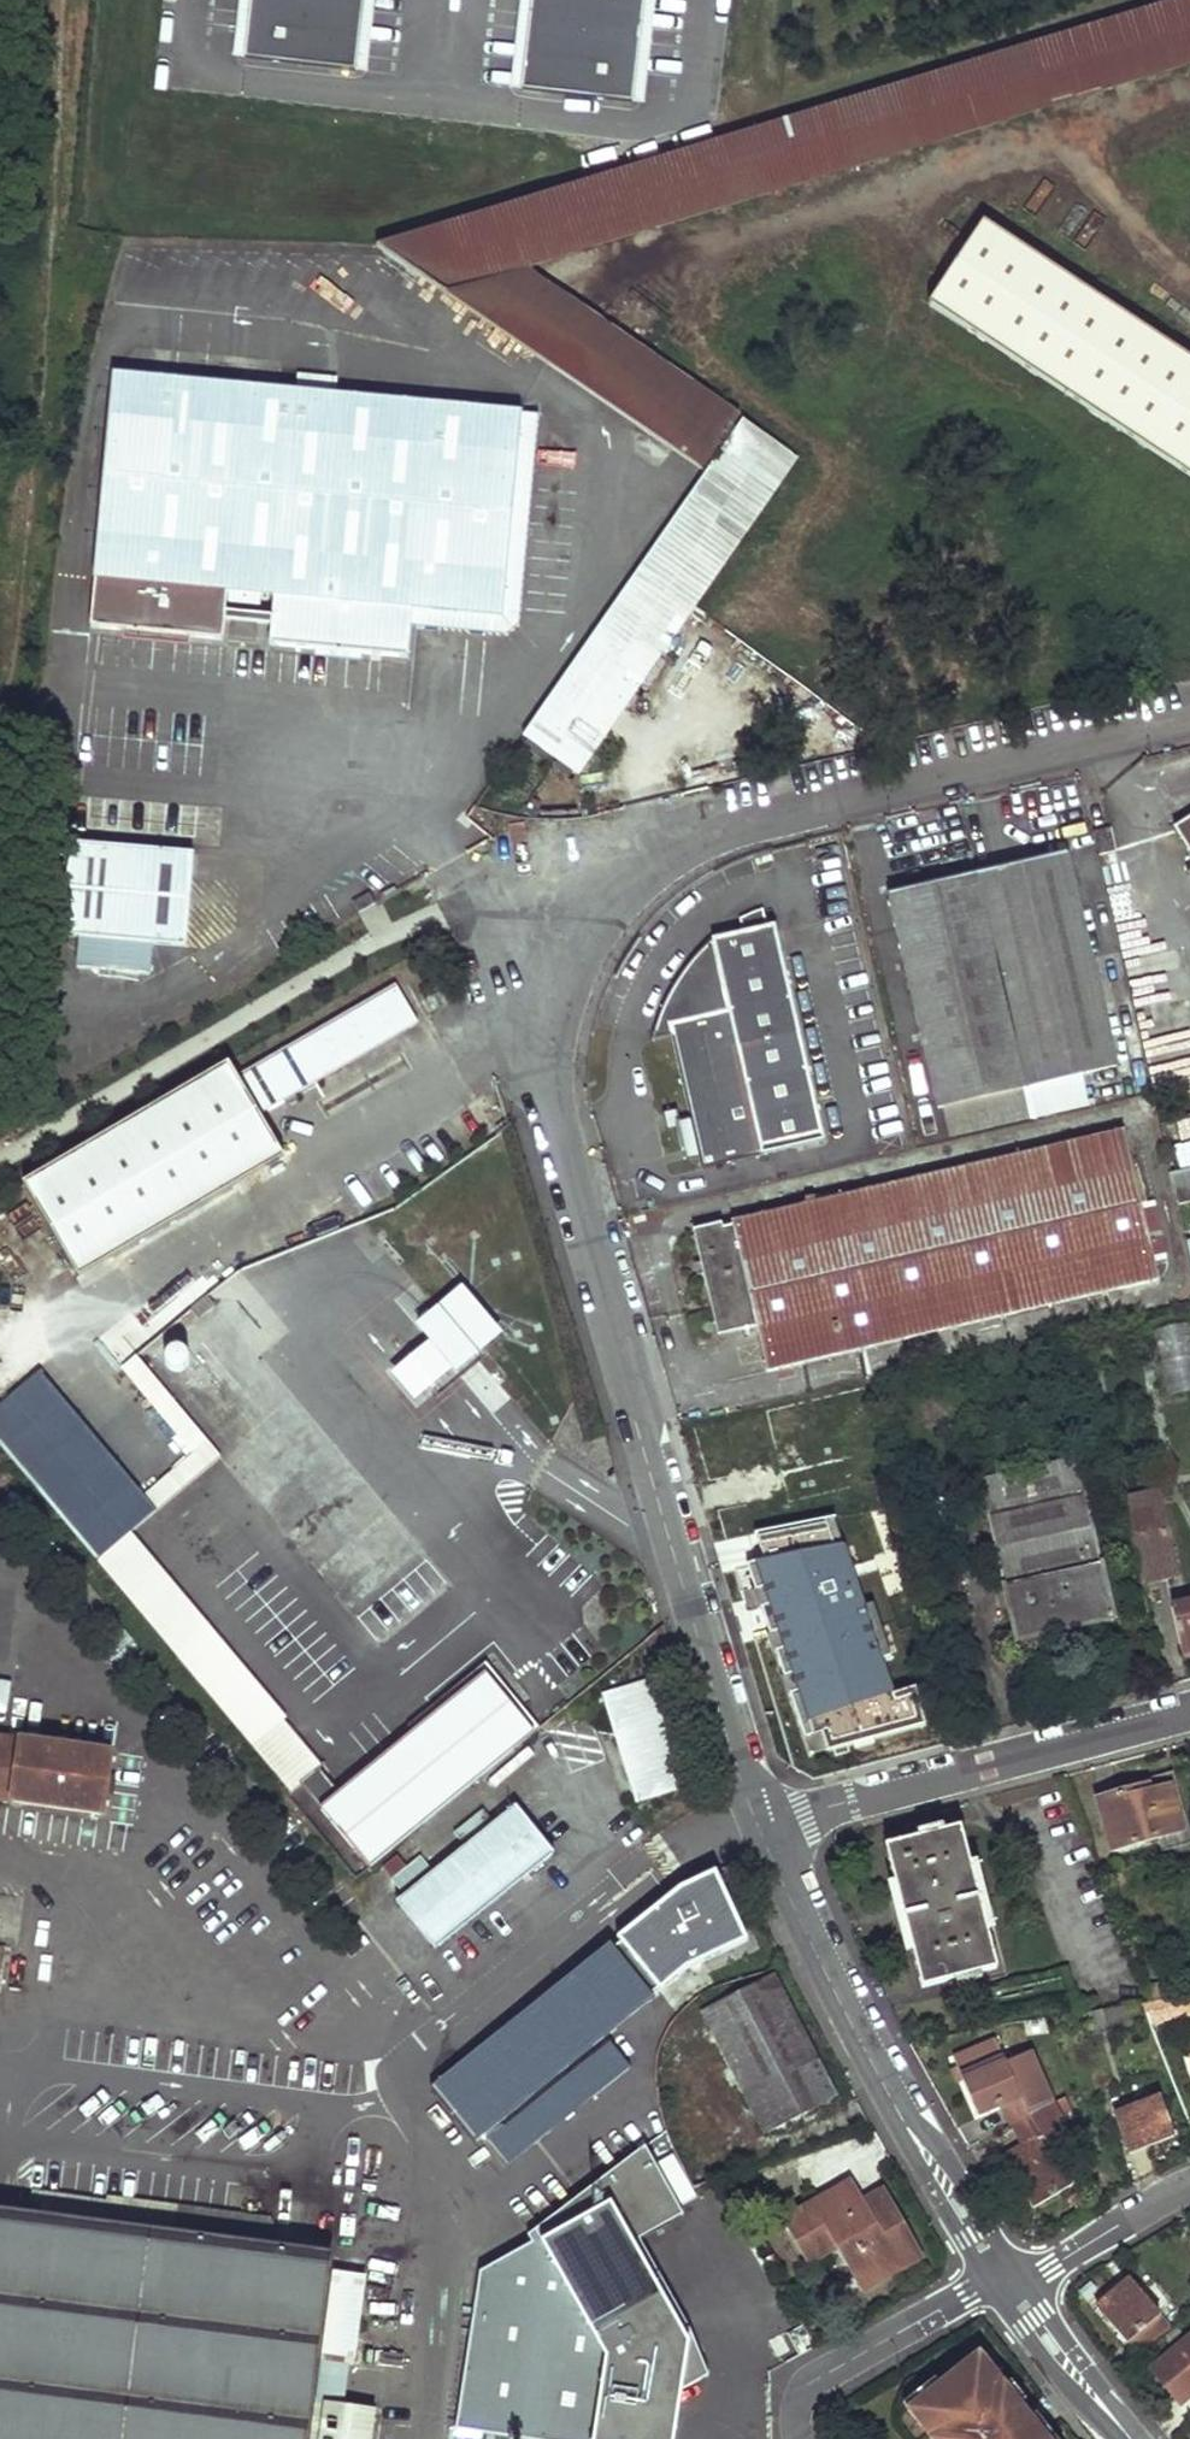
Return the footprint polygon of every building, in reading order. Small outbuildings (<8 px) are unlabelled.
[(245,59),(355,72),(364,0),(252,0),(245,59)] [(355,72),(367,73),(375,0),(364,0),(355,72)] [(703,466),(739,413),(520,265),(1189,62),(1189,0),(1184,0),(380,246),(703,466)] [(510,90),(522,91),(532,0),(520,0),(510,90)] [(522,91),(633,104),(644,0),(532,0),(522,91)] [(644,104),(656,0),(644,0),(633,104),(644,104)] [(929,303),(1189,475),(1189,355),(985,220),(929,303)] [(106,366),(87,571),(267,590),(263,639),(403,653),(407,622),(407,604),(502,614),(521,410),(106,366)] [(539,412),(521,410),(502,614),(407,604),(407,622),(506,633),(519,622),(539,412)] [(710,471),(764,507),(799,454),(745,417),(710,471)] [(710,471),(536,720),(590,755),(764,507),(710,471)] [(536,720),(525,736),(578,773),(590,755),(536,720)] [(681,748),(682,781),(735,780),(734,747),(681,748)] [(1175,828),(1189,852),(1189,818),(1175,828)] [(1091,827),(1099,860),(1116,855),(1108,824),(1091,827)] [(59,837),(50,930),(172,939),(181,847),(59,837)] [(885,893),(936,1106),(1115,1063),(1063,851),(885,893)] [(352,902),(358,913),(378,902),(372,891),(352,902)] [(670,1034),(700,1165),(819,1137),(769,925),(762,926),(758,910),(739,920),(741,932),(721,937),(713,940),(702,945),(691,954),(680,964),(671,974),(661,989),(655,1003),(652,1018),(649,1039),(670,1034)] [(236,1078),(258,1114),(416,1021),(397,981),(236,1078)] [(236,1078),(225,1059),(20,1180),(75,1273),(280,1152),(258,1114),(236,1078)] [(701,1233),(726,1338),(765,1329),(774,1367),(1157,1277),(1123,1129),(736,1220),(737,1224),(701,1233)] [(1172,1174),(1178,1202),(1189,1199),(1189,1170),(1172,1174)] [(454,1369),(459,1375),(504,1334),(463,1287),(417,1326),(431,1342),(454,1369)] [(133,1345),(151,1331),(127,1299),(109,1313),(133,1345)] [(1189,1390),(1189,1323),(1162,1323),(1163,1390),(1189,1390)] [(454,1369),(431,1342),(394,1375),(417,1401),(454,1369)] [(98,1557),(130,1530),(135,1526),(19,1388),(0,1404),(0,1440),(98,1557)] [(981,1481),(1017,1643),(1114,1619),(1078,1458),(981,1481)] [(1178,1570),(1158,1489),(1121,1498),(1140,1579),(1178,1570)] [(826,1541),(829,1551),(843,1549),(844,1561),(896,1551),(891,1529),(877,1531),(826,1541)] [(130,1530),(98,1557),(175,1650),(207,1623),(130,1530)] [(744,1571),(756,1624),(816,1611),(805,1558),(744,1571)] [(1184,1652),(1189,1650),(1189,1604),(1175,1608),(1184,1652)] [(322,1810),(373,1869),(536,1729),(489,1672),(322,1810)] [(649,1677),(599,1691),(633,1803),(683,1788),(649,1677)] [(319,1767),(322,1765),(283,1719),(253,1744),(291,1790),(302,1782),(301,1781),(319,1766),(319,1767)] [(103,1813),(111,1753),(0,1737),(0,1798),(103,1813)] [(1100,1800),(1114,1848),(1183,1830),(1170,1786),(1141,1795),(1138,1788),(1100,1800)] [(559,1849),(519,1802),(401,1901),(441,1948),(559,1849)] [(887,1846),(921,1988),(995,1969),(962,1828),(887,1846)] [(616,1936),(619,1940),(658,1986),(659,1988),(687,1965),(747,1939),(722,1879),(659,1905),(657,1902),(616,1936)] [(658,1986),(619,1940),(612,1946),(609,1942),(433,2089),(477,2143),(654,1996),(651,1992),(658,1986)] [(728,2058),(772,2139),(839,2099),(777,1980),(708,2021),(728,2058)] [(1150,2016),(1189,2010),(1189,1994),(1153,1999),(1145,2001),(1150,2016)] [(1080,2019),(1084,2040),(1130,2028),(1125,2008),(1080,2019)] [(708,2021),(677,2038),(698,2077),(728,2058),(708,2021)] [(628,2026),(489,2142),(510,2167),(649,2052),(628,2026)] [(1001,2103),(1014,2130),(1054,2111),(1030,2053),(1006,2062),(997,2040),(954,2059),(977,2113),(1001,2103)] [(1113,2115),(1128,2153),(1171,2136),(1156,2098),(1113,2115)] [(1054,2111),(1071,2141),(1085,2133),(1077,2118),(1081,2117),(1074,2103),(1054,2111)] [(1004,2157),(1031,2207),(1069,2185),(1053,2157),(1074,2146),(1071,2141),(1054,2111),(1014,2130),(1022,2146),(1004,2157)] [(643,2151),(528,2237),(531,2248),(480,2274),(458,2434),(498,2438),(676,2438),(677,2428),(681,2397),(709,2380),(689,2338),(638,2245),(683,2221),(676,2209),(643,2151)] [(312,2437),(335,2255),(95,2222),(98,2197),(39,2190),(36,2214),(0,2209),(0,2438),(328,2438),(312,2437)] [(794,2231),(810,2259),(841,2241),(870,2290),(923,2258),(886,2196),(854,2214),(846,2200),(794,2231)] [(335,2276),(324,2361),(354,2364),(365,2280),(335,2276)] [(1128,2279),(1101,2303),(1142,2354),(1169,2331),(1128,2279)] [(1154,2367),(1182,2402),(1189,2395),(1189,2335),(1154,2367)] [(936,2438),(1021,2438),(1015,2430),(1032,2418),(980,2351),(909,2405),(936,2438)] [(1021,2438),(1035,2438),(1043,2432),(1032,2418),(1015,2430),(1021,2438)]
